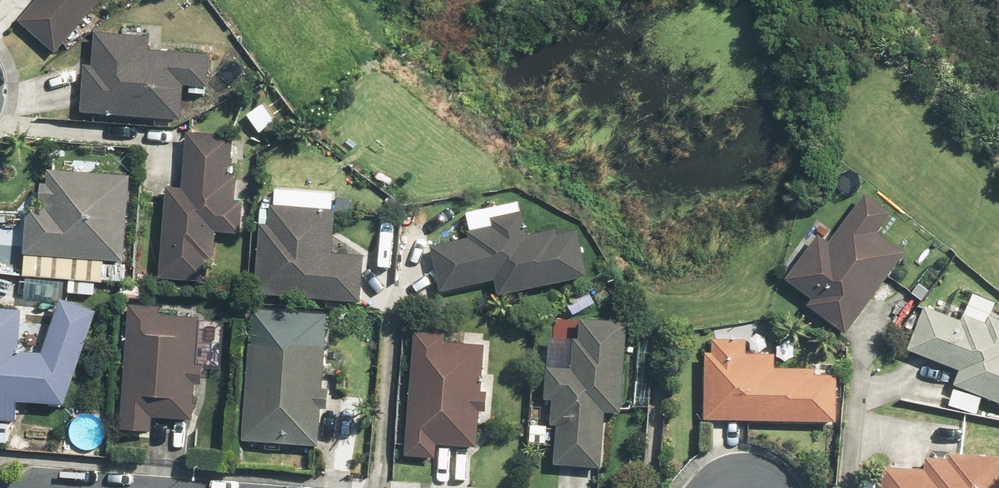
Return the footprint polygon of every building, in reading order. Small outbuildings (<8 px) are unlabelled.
[(99,0),(37,0),(17,23),(54,53),(99,0)] [(80,62),(77,112),(180,119),(182,94),(204,95),(207,57),(150,53),(151,37),(95,34),(93,63),(80,62)] [(186,187),(161,185),(157,280),(209,282),(212,234),(240,236),(242,200),(235,200),(236,177),(229,177),(231,135),(188,133),(186,187)] [(121,262),(128,178),(96,176),(97,159),(71,157),(69,171),(46,169),(44,187),(39,186),(37,209),(24,207),(18,276),(69,280),(68,294),(92,296),(94,282),(101,283),(103,261),(121,262)] [(275,206),(258,205),(254,299),(362,304),(364,259),(333,257),(336,191),(275,188),(275,206)] [(848,334),(902,254),(874,236),(890,212),(859,191),(825,242),(813,234),(782,280),(810,298),(805,306),(848,334)] [(491,229),(430,247),(441,295),(490,283),(493,296),(587,273),(577,231),(558,235),(557,232),(529,239),(522,211),(488,220),(491,229)] [(911,352),(961,372),(947,407),(974,418),(981,399),(998,406),(998,319),(991,315),(995,305),(962,292),(952,316),(924,305),(911,352)] [(0,309),(0,422),(14,422),(14,405),(63,406),(95,314),(56,301),(38,352),(17,351),(20,310),(0,309)] [(121,422),(121,433),(147,435),(146,459),(164,460),(166,429),(154,429),(154,419),(191,421),(193,383),(200,384),(201,368),(196,368),(199,319),(154,316),(154,309),(127,307),(122,404),(113,403),(112,422),(121,422)] [(620,416),(625,325),(576,322),(574,368),(547,366),(546,399),(553,399),(551,424),(559,425),(556,467),(602,470),(605,415),(620,416)] [(445,332),(412,330),(403,456),(435,459),(436,446),(475,449),(478,413),(486,413),(487,391),(481,391),(484,347),(444,344),(445,332)] [(748,340),(703,339),(703,420),(837,425),(839,376),(816,375),(816,368),(774,366),(774,354),(747,353),(748,340)] [(323,344),(246,341),(242,442),(316,445),(317,413),(326,413),(327,390),(322,390),(323,344)] [(882,487),(998,487),(998,457),(946,452),(945,459),(927,458),(926,470),(884,466),(882,487)]
